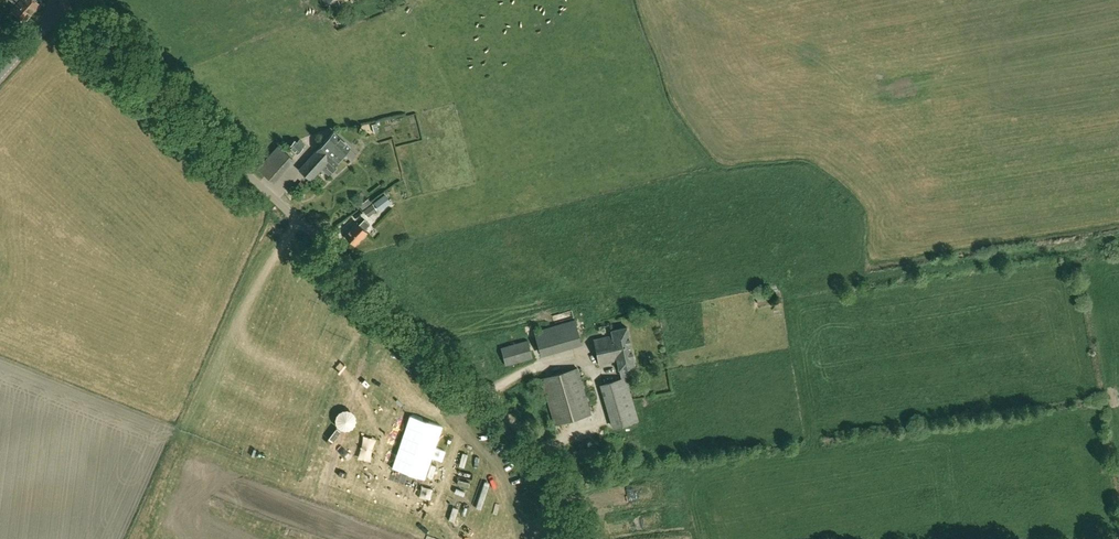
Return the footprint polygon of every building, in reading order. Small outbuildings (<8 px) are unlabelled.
[(37,0),(20,0),(21,1),(13,10),(26,21),(41,4),(37,0)] [(338,0),(323,0),(326,6),(329,4),(331,9),(339,5),(337,1),(338,0)] [(300,170),(310,180),(321,168),(328,174),(331,171),(333,172),(337,167),(335,166),(351,148),(334,133),(300,170)] [(303,149),(302,148),(305,144),(300,139),(296,143),(295,141),(289,147),(297,155),(303,149)] [(298,191),(307,181),(303,178),(295,188),(298,191)] [(374,203),(380,211),(391,202),(385,194),(374,203)] [(359,205),(362,210),(372,203),(368,198),(359,205)] [(363,211),(368,217),(377,210),(373,203),(363,211)] [(359,224),(357,223),(345,235),(356,245),(368,233),(365,230),(370,224),(364,219),(359,224)] [(771,286),(756,289),(759,305),(773,302),(771,286)] [(569,321),(576,347),(583,345),(576,319),(569,321)] [(614,336),(595,339),(600,364),(618,360),(620,370),(636,367),(628,327),(613,330),(614,336)] [(533,357),(528,340),(501,348),(506,365),(533,357)] [(556,425),(592,414),(578,368),(542,378),(556,425)] [(630,389),(626,377),(601,385),(604,397),(630,389)]
